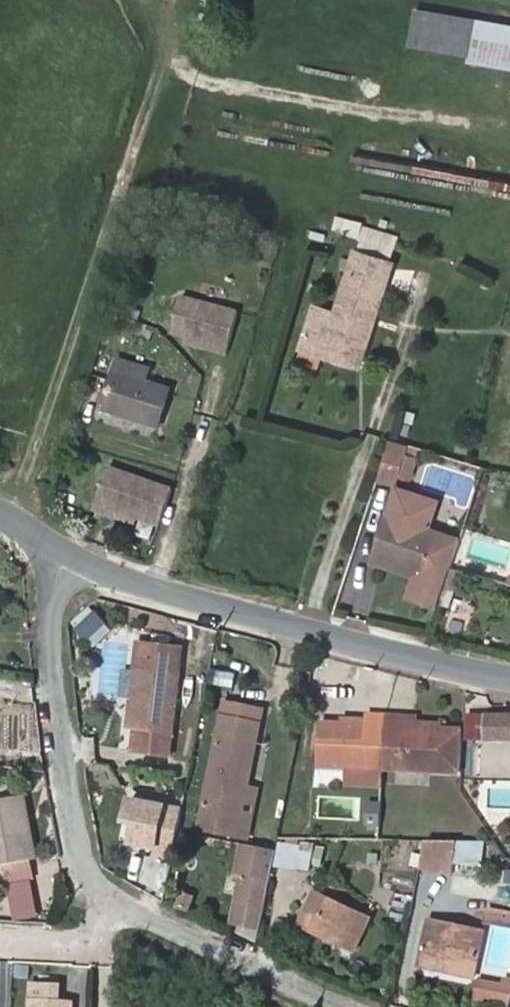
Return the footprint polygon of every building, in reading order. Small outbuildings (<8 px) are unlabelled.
[(418,18),(509,36),(509,25),(419,9),(418,18)] [(418,18),(413,45),(473,55),(472,60),(509,67),(509,36),(418,18)] [(334,216),(331,229),(357,234),(359,221),(334,216)] [(361,223),(355,243),(391,255),(398,235),(361,223)] [(334,318),(312,313),(306,335),(366,351),(389,266),(351,256),(334,318)] [(240,311),(184,295),(173,331),(190,336),(213,342),(212,348),(228,353),(240,311)] [(323,361),(360,371),(366,351),(306,335),(304,345),(326,351),(323,361)] [(213,342),(190,336),(188,341),(212,348),(213,342)] [(304,345),(301,355),(323,361),(326,351),(304,345)] [(119,360),(104,410),(161,427),(172,390),(148,383),(152,370),(119,360)] [(400,487),(403,479),(410,455),(412,450),(393,444),(381,481),(400,487)] [(413,446),(412,450),(410,455),(420,457),(423,449),(413,446)] [(420,457),(410,455),(403,479),(412,482),(420,457)] [(178,498),(109,463),(89,502),(105,511),(108,505),(135,519),(161,532),(178,498)] [(443,607),(452,580),(458,563),(466,538),(431,528),(433,519),(419,495),(399,489),(377,555),(427,571),(418,599),(443,607)] [(419,495),(433,519),(438,501),(419,495)] [(108,505),(105,511),(132,524),(135,519),(108,505)] [(420,576),(413,597),(418,599),(427,571),(377,555),(375,561),(420,576)] [(466,584),(471,567),(458,563),(452,580),(466,584)] [(89,640),(105,622),(91,609),(75,627),(89,640)] [(132,727),(140,728),(137,752),(171,755),(182,649),(141,644),(132,727)] [(232,686),(233,670),(208,668),(207,684),(232,686)] [(264,710),(226,701),(222,719),(261,727),(264,710)] [(383,769),(387,710),(386,710),(369,709),(369,726),(320,723),(319,766),(383,769)] [(398,769),(401,711),(387,710),(383,769),(398,769)] [(418,712),(401,711),(398,769),(463,773),(465,725),(418,723),(418,712)] [(486,739),(509,739),(509,714),(486,714),(486,739)] [(242,816),(248,786),(261,727),(222,719),(204,808),(242,816)] [(259,789),(248,786),(242,816),(204,808),(200,829),(248,839),(259,789)] [(5,862),(29,858),(22,817),(30,815),(26,795),(0,799),(0,863),(5,862)] [(173,854),(182,808),(131,797),(127,817),(136,819),(132,841),(155,846),(154,851),(173,854)] [(22,817),(29,858),(38,856),(30,815),(22,817)] [(454,874),(460,841),(426,841),(421,869),(454,874)] [(468,877),(474,842),(460,841),(454,874),(468,877)] [(281,842),(277,865),(311,871),(316,844),(305,842),(304,846),(281,842)] [(33,877),(29,858),(5,862),(9,882),(33,877)] [(236,910),(264,916),(275,863),(247,858),(236,910)] [(314,892),(300,924),(318,932),(333,901),(314,892)] [(333,901),(318,932),(355,949),(370,918),(333,901)] [(457,964),(455,972),(473,976),(483,931),(431,920),(423,957),(457,964)] [(423,957),(421,965),(455,972),(457,964),(423,957)] [(509,1006),(509,998),(509,981),(474,975),(470,1000),(509,1006)]
